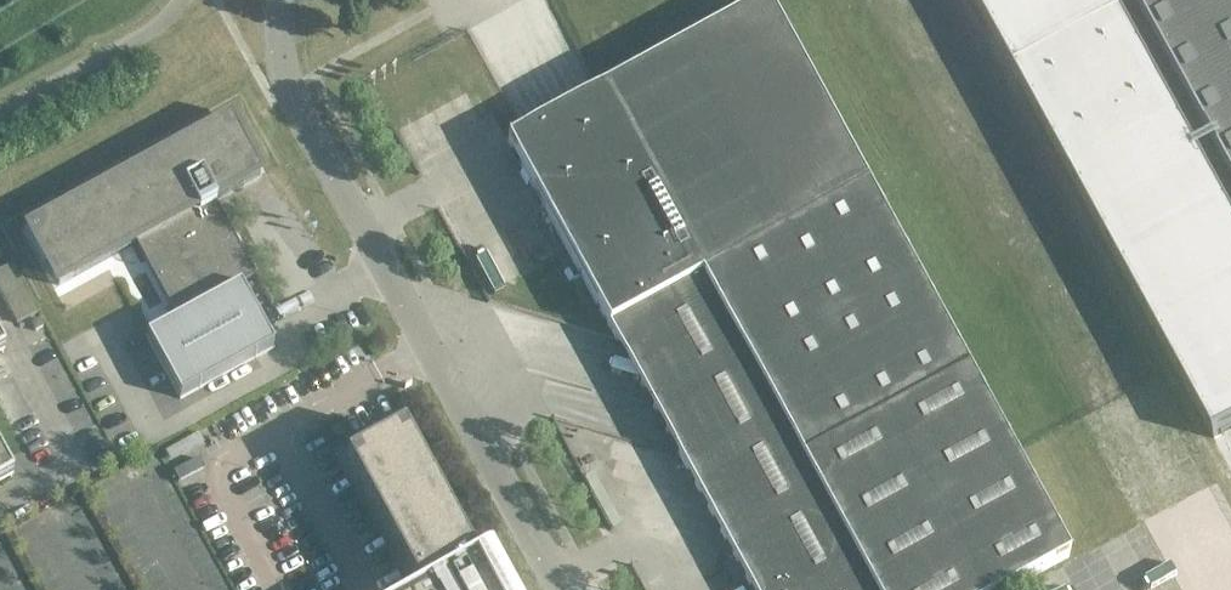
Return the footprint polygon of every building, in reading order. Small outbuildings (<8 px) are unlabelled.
[(1015,75),(1122,16),(1113,0),(974,0),(1015,75)] [(1136,2),(1230,175),(1230,0),(1136,0),(1136,2)] [(508,143),(608,327),(867,187),(766,2),(508,143)] [(1015,75),(1214,439),(1230,429),(1230,215),(1122,16),(1015,75)] [(228,118),(27,228),(30,233),(47,265),(47,266),(61,291),(138,249),(177,320),(146,337),(180,399),(274,347),(241,286),(255,279),(270,306),(271,306),(217,206),(268,178),(265,173),(254,152),(249,155),(228,118)] [(867,187),(608,327),(752,589),(1009,589),(1069,557),(867,187)] [(0,271),(0,293),(16,324),(37,313),(12,265),(0,271)] [(412,589),(410,589),(506,589),(489,560),(475,568),(402,434),(376,448),(374,443),(374,442),(374,441),(373,440),(372,439),(371,438),(371,437),(369,437),(368,437),(366,438),(365,439),(364,441),(364,442),(365,443),(365,445),(366,445),(367,446),(368,446),(370,452),(345,466),(412,589)] [(13,478),(0,455),(0,485),(13,478)]
